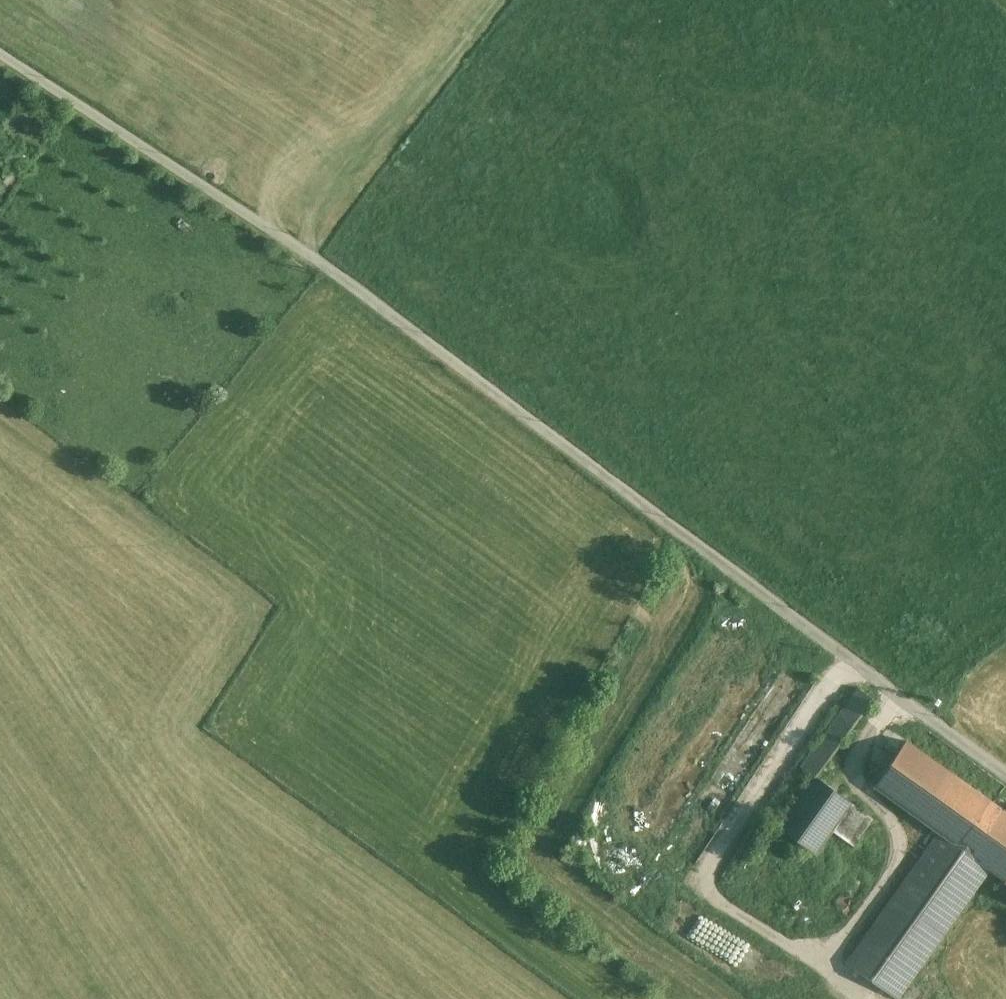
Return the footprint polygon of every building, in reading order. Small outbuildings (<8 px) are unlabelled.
[(1005,881),(1005,812),(906,740),(873,786),(938,833),(846,962),(896,997),(988,869),(998,875),(1005,881)] [(870,815),(816,781),(784,834),(820,856),(836,831),(853,842),(870,815)]
